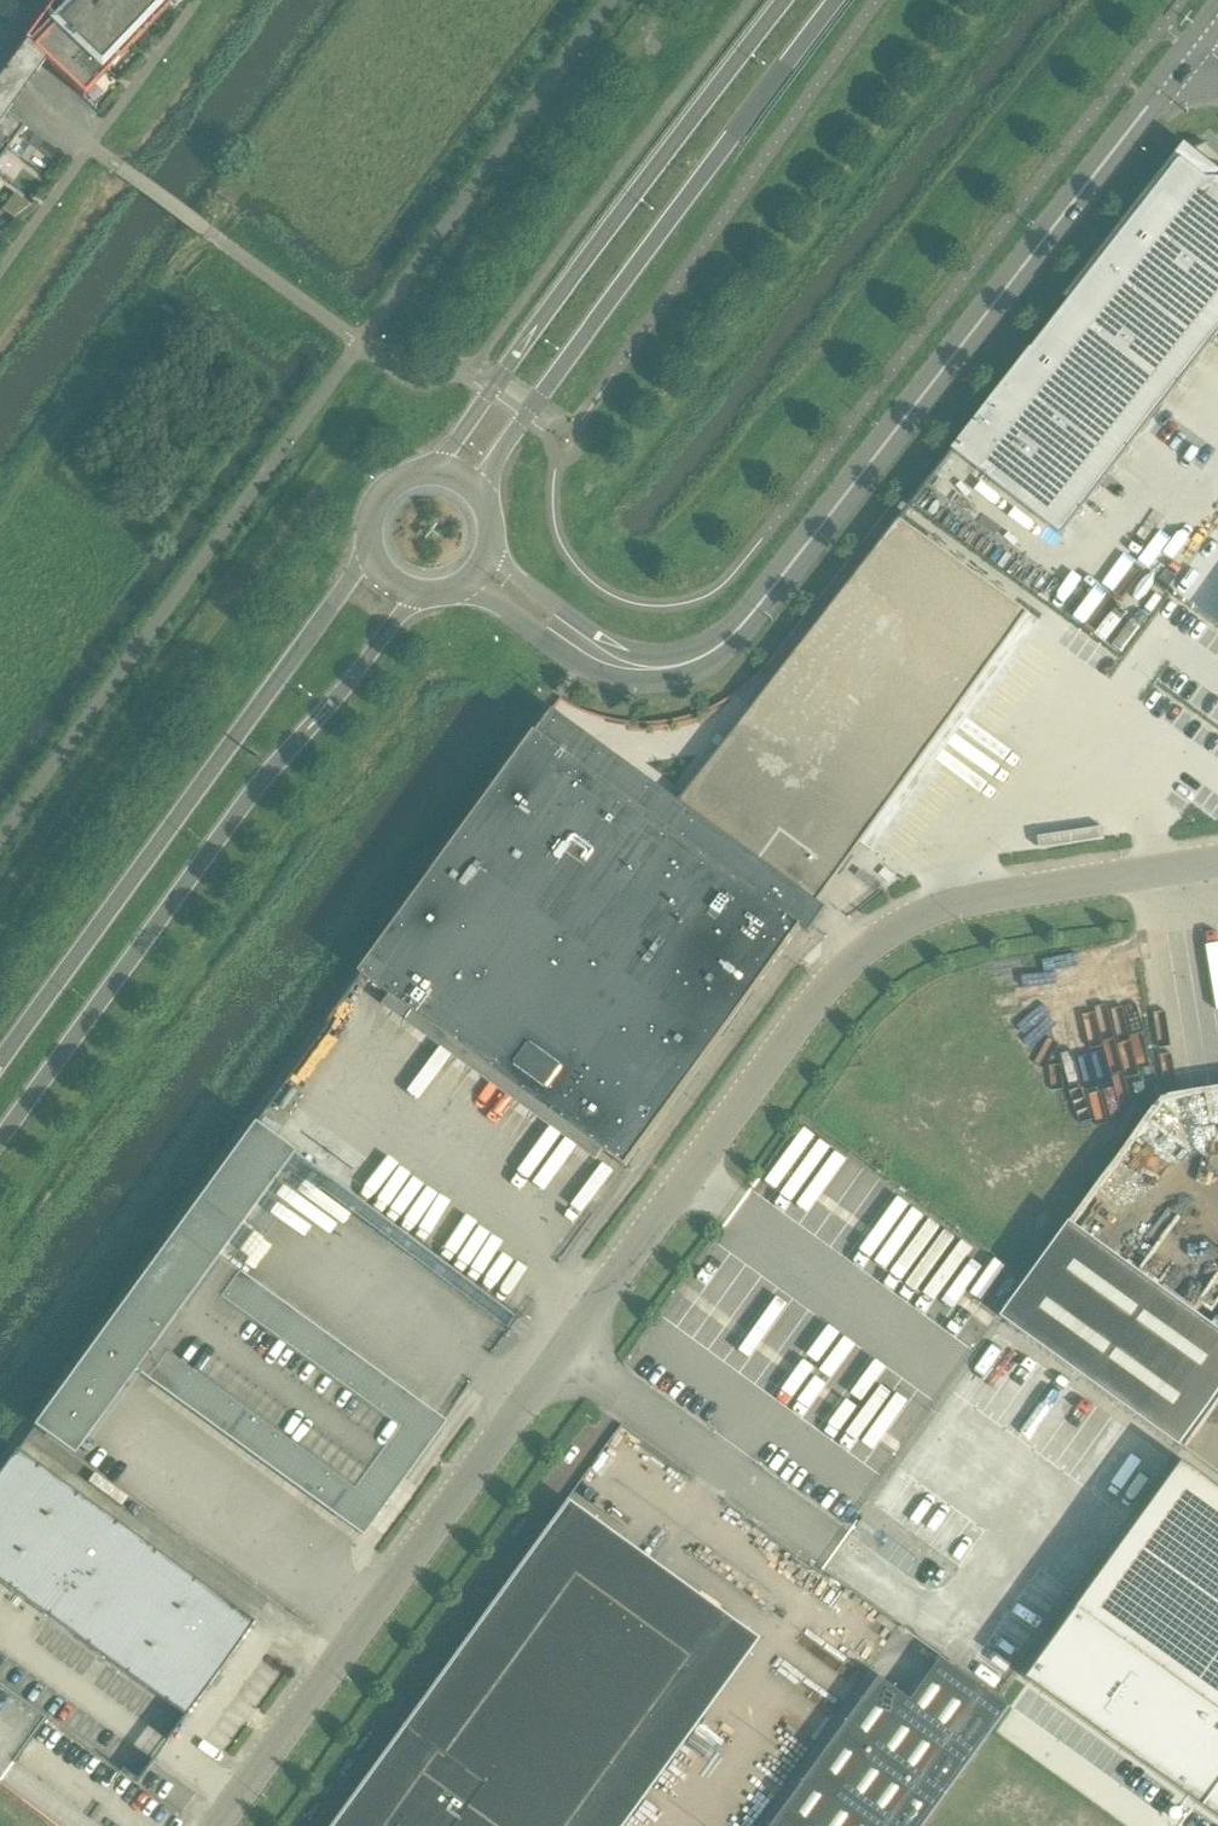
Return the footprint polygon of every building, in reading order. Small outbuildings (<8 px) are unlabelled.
[(0,74),(0,110),(6,115),(44,62),(82,98),(175,0),(54,0),(0,74)] [(7,150),(23,128),(6,115),(0,110),(0,145),(7,150)] [(952,451),(954,453),(1062,537),(1217,337),(1217,169),(1185,143),(1063,299),(1068,303),(952,451)] [(363,977),(356,986),(596,1161),(604,1151),(627,1168),(758,987),(801,928),(809,934),(827,910),(819,904),(862,845),(871,852),(872,851),(862,844),(1028,616),(1038,623),(1039,622),(901,522),(906,515),(904,513),(679,802),(554,711),(438,871),(362,976),(363,977)] [(253,1125),(33,1429),(34,1429),(34,1430),(35,1429),(70,1455),(115,1394),(133,1370),(358,1534),(360,1535),(368,1524),(403,1477),(442,1423),(237,1274),(216,1259),(214,1258),(256,1200),(290,1152),(254,1126),(253,1125)] [(1002,1319),(1180,1448),(1217,1395),(1217,1330),(1071,1223),(1002,1319)] [(16,1451),(0,1473),(0,1585),(184,1718),(208,1685),(209,1686),(219,1672),(218,1671),(253,1623),(16,1451)] [(1027,1681),(1217,1819),(1217,1487),(1184,1463),(1027,1681)] [(724,1617),(567,1504),(568,1503),(566,1501),(565,1500),(329,1825),(573,1825),(724,1617)] [(943,1659),(912,1701),(880,1678),(773,1825),(923,1825),(1010,1707),(1009,1706),(1008,1707),(943,1659)] [(47,1719),(0,1685),(0,1783),(47,1719)]
